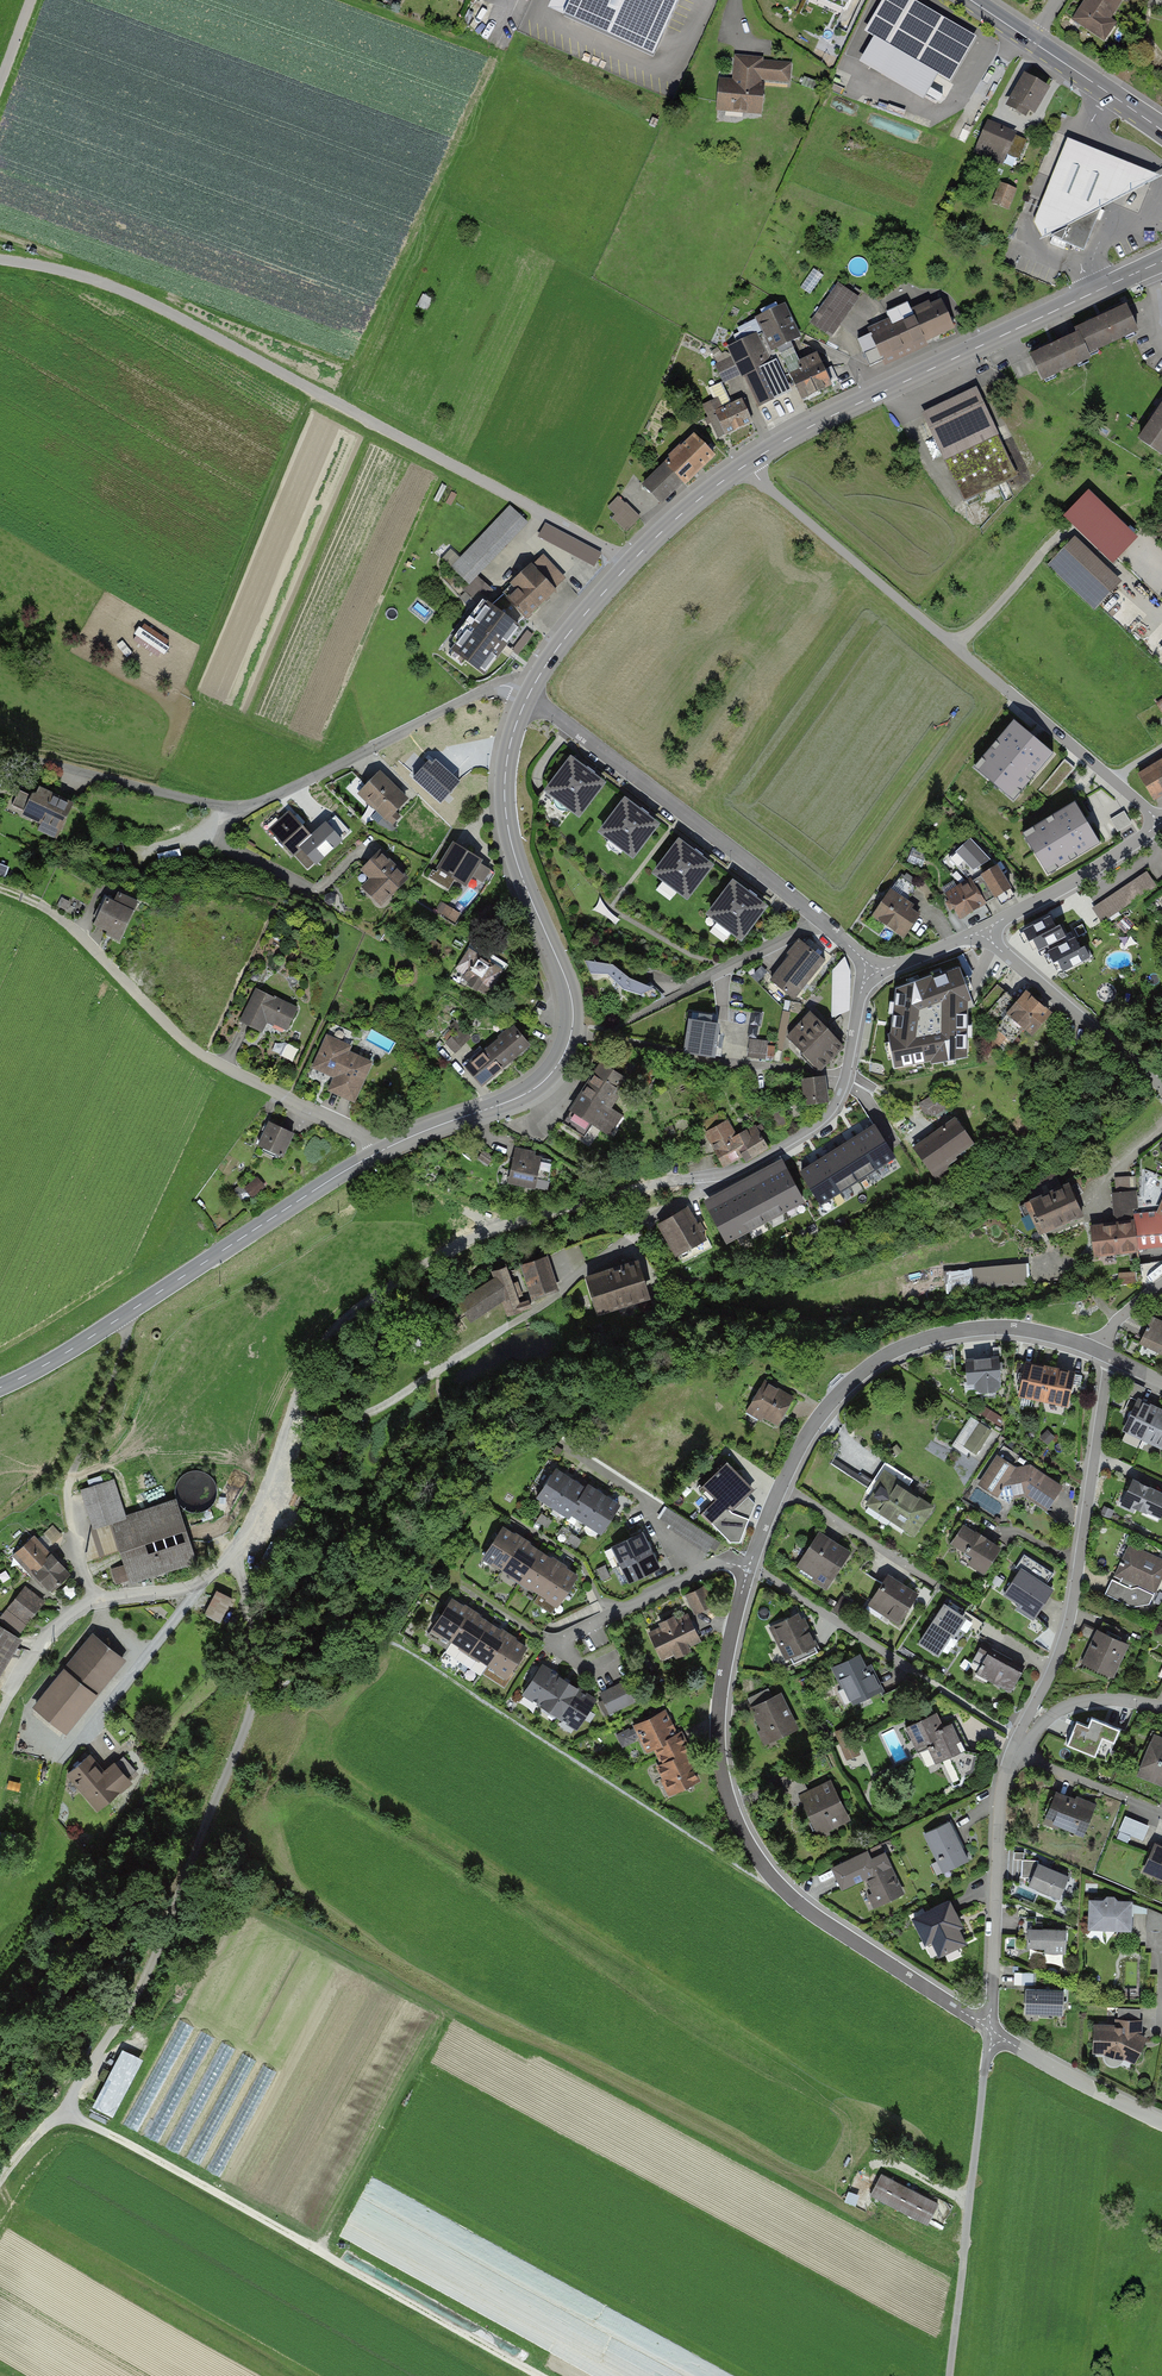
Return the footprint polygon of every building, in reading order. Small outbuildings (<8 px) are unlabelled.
[(547,13),(654,62),(682,0),(553,0),(547,13)] [(765,12),(830,41),(836,26),(839,27),(851,0),(771,0),(765,12)] [(908,0),(883,0),(863,35),(950,85),(977,39),(908,0)] [(1117,0),(1088,0),(1076,19),(1098,33),(1119,1),(1117,0)] [(792,63),(733,58),(731,80),(790,85),(792,63)] [(1033,119),(1051,84),(1025,71),(1006,105),(1033,119)] [(762,116),(764,88),(715,85),(713,113),(762,116)] [(1029,135),(985,117),(971,150),(1015,168),(1029,135)] [(1067,141),(1033,224),(1042,241),(1100,213),(1161,180),(1067,141)] [(1001,181),(993,202),(1010,209),(1018,188),(1001,181)] [(832,338),(858,297),(836,282),(810,324),(832,338)] [(864,327),(879,361),(956,327),(941,294),(864,327)] [(1128,298),(1079,323),(1096,356),(1145,331),(1128,298)] [(801,337),(786,302),(757,315),(772,349),(801,337)] [(1079,323),(1030,348),(1047,381),(1096,356),(1079,323)] [(773,371),(757,333),(728,344),(744,383),(773,371)] [(788,367),(803,400),(835,386),(820,352),(788,367)] [(716,363),(725,382),(739,375),(730,356),(716,363)] [(784,368),(744,383),(753,406),(793,391),(784,368)] [(978,390),(923,414),(959,497),(1015,472),(978,390)] [(705,415),(715,438),(751,423),(741,400),(705,415)] [(1133,436),(1161,457),(1161,402),(1160,400),(1133,436)] [(663,464),(682,484),(714,455),(695,435),(663,464)] [(661,503),(682,484),(663,464),(643,483),(661,503)] [(1138,538),(1087,489),(1062,516),(1112,565),(1138,538)] [(627,534),(641,520),(618,497),(604,510),(627,534)] [(527,522),(508,504),(449,568),(468,586),(527,522)] [(601,554),(545,524),(537,538),(593,568),(601,554)] [(1124,583),(1073,537),(1046,565),(1097,612),(1124,583)] [(504,638),(564,580),(540,555),(480,613),(504,638)] [(478,576),(467,589),(482,602),(493,588),(478,576)] [(492,637),(458,615),(430,657),(463,679),(492,637)] [(1053,751),(1014,719),(976,764),(1014,797),(1053,751)] [(607,780),(572,753),(545,786),(580,814),(607,780)] [(403,777),(411,770),(398,756),(390,764),(403,777)] [(1047,800),(1075,765),(1064,757),(1037,792),(1047,800)] [(445,775),(428,761),(413,777),(430,792),(445,775)] [(1152,800),(1161,794),(1161,761),(1138,775),(1152,800)] [(408,794),(379,768),(355,793),(383,820),(408,794)] [(73,798),(36,783),(24,812),(61,828),(73,798)] [(660,820),(626,794),(599,828),(633,855),(660,820)] [(1100,843),(1075,799),(1023,828),(1048,872),(1100,843)] [(314,838),(289,809),(270,826),(294,855),(314,838)] [(1130,822),(1124,810),(1110,818),(1117,830),(1130,822)] [(711,861),(677,836),(652,870),(686,895),(711,861)] [(466,881),(482,853),(453,837),(437,865),(466,881)] [(993,862),(970,838),(949,858),(968,879),(971,878),(973,880),(981,876),(980,874),(996,865),(993,862)] [(360,885),(380,905),(408,876),(380,848),(360,868),(369,877),(360,885)] [(0,862),(0,874),(5,876),(9,865),(0,862)] [(981,876),(973,880),(985,902),(994,897),(995,898),(1012,888),(998,864),(996,865),(980,874),(981,876)] [(314,865),(307,872),(315,881),(323,875),(314,865)] [(1149,872),(1092,907),(1103,924),(1160,888),(1149,872)] [(917,885),(900,874),(893,886),(910,897),(917,885)] [(767,903),(731,876),(705,911),(742,938),(767,903)] [(954,909),(960,919),(986,904),(985,902),(973,880),(971,878),(968,879),(944,893),(948,900),(945,902),(950,911),(954,909)] [(920,909),(889,887),(870,916),(901,937),(920,909)] [(136,909),(104,896),(93,923),(125,936),(136,909)] [(1050,916),(1023,930),(1029,941),(1033,939),(1056,927),(1050,916)] [(1060,925),(1056,927),(1033,939),(1038,951),(1066,937),(1060,925)] [(1075,937),(1048,951),(1054,962),(1057,960),(1081,948),(1075,937)] [(792,1003),(825,961),(799,941),(767,984),(792,1003)] [(471,944),(453,972),(488,993),(505,965),(471,944)] [(1085,946),(1081,948),(1057,960),(1063,972),(1091,958),(1085,946)] [(844,954),(831,968),(830,1016),(848,1009),(851,968),(844,954)] [(886,1031),(895,1067),(970,1056),(971,999),(975,996),(962,960),(895,983),(886,1031)] [(610,965),(585,963),(589,975),(606,975),(621,991),(640,994),(647,1004),(664,996),(654,986),(650,988),(628,979),(610,965)] [(297,1009),(256,991),(246,1016),(287,1033),(297,1009)] [(1054,1013),(1025,991),(1003,1018),(1032,1041),(1054,1013)] [(821,1069),(843,1049),(809,1011),(787,1031),(821,1069)] [(753,1012),(751,1022),(761,1024),(763,1013),(753,1012)] [(714,1057),(718,1024),(689,1020),(684,1053),(714,1057)] [(463,1065),(483,1088),(530,1048),(510,1025),(463,1065)] [(449,1058),(471,1036),(461,1026),(439,1048),(449,1058)] [(768,1041),(750,1039),(747,1061),(764,1063),(768,1041)] [(371,1058),(325,1040),(312,1071),(359,1090),(371,1058)] [(591,1075),(566,1113),(594,1132),(619,1094),(591,1075)] [(826,1104),(824,1077),(801,1079),(803,1106),(826,1104)] [(947,1108),(939,1093),(923,1101),(930,1116),(947,1108)] [(956,1116),(915,1146),(941,1182),(955,1172),(949,1163),(957,1157),(955,1155),(974,1140),(956,1116)] [(728,1119),(704,1134),(719,1159),(743,1144),(728,1119)] [(280,1160),(292,1133),(267,1122),(255,1149),(280,1160)] [(874,1126),(856,1137),(875,1167),(894,1156),(874,1126)] [(856,1137),(838,1149),(857,1179),(875,1167),(856,1137)] [(514,1148),(506,1185),(543,1193),(551,1157),(514,1148)] [(838,1149),(820,1160),(839,1190),(857,1179),(838,1149)] [(820,1160),(802,1172),(821,1202),(839,1190),(820,1160)] [(740,1177),(691,1203),(715,1247),(759,1223),(770,1244),(798,1229),(764,1167),(742,1180),(740,1177)] [(257,1176),(243,1188),(252,1198),(265,1186),(257,1176)] [(1111,1193),(1115,1222),(1135,1220),(1134,1214),(1134,1209),(1139,1209),(1135,1176),(1114,1178),(1116,1192),(1111,1193)] [(1024,1202),(1039,1236),(1084,1216),(1069,1182),(1024,1202)] [(1157,1211),(1134,1214),(1135,1220),(1138,1250),(1161,1247),(1161,1200),(1157,1211)] [(638,1211),(625,1203),(620,1212),(633,1219),(638,1211)] [(696,1223),(686,1205),(657,1222),(676,1255),(678,1253),(704,1239),(705,1239),(700,1231),(704,1229),(700,1221),(696,1223)] [(460,1219),(451,1224),(455,1232),(464,1227),(460,1219)] [(1115,1222),(1090,1225),(1094,1257),(1138,1252),(1138,1250),(1135,1220),(1115,1222)] [(709,1247),(704,1239),(678,1253),(683,1262),(709,1247)] [(557,1290),(545,1256),(518,1265),(530,1299),(557,1290)] [(587,1276),(597,1311),(652,1295),(642,1260),(587,1276)] [(492,1275),(461,1296),(474,1318),(503,1300),(509,1315),(524,1310),(523,1308),(530,1306),(528,1297),(520,1300),(507,1261),(490,1268),(492,1275)] [(1029,1263),(946,1271),(948,1292),(1030,1285),(1029,1263)] [(1135,1270),(1120,1272),(1122,1283),(1136,1280),(1135,1270)] [(1151,1318),(1138,1343),(1161,1355),(1161,1324),(1151,1318)] [(999,1354),(962,1357),(965,1396),(1002,1393),(999,1354)] [(1048,1371),(1022,1365),(1015,1398),(1041,1404),(1048,1371)] [(1074,1377),(1048,1371),(1041,1404),(1066,1410),(1074,1377)] [(776,1428),(794,1393),(761,1376),(743,1412),(776,1428)] [(1161,1412),(1136,1400),(1121,1430),(1147,1442),(1161,1412)] [(1161,1412),(1147,1442),(1161,1449),(1161,1412)] [(991,1429),(979,1421),(964,1446),(976,1453),(991,1429)] [(1041,1518),(1062,1485),(1000,1445),(979,1478),(1041,1518)] [(752,1492),(723,1464),(695,1493),(723,1521),(752,1492)] [(859,1507),(913,1540),(940,1497),(885,1464),(859,1507)] [(222,1494),(199,1466),(172,1488),(190,1509),(199,1501),(205,1508),(222,1494)] [(568,1480),(553,1471),(537,1497),(552,1506),(568,1480)] [(1133,1478),(1120,1505),(1157,1523),(1161,1513),(1161,1491),(1133,1478)] [(583,1490),(568,1480),(552,1506),(567,1515),(583,1490)] [(604,1496),(586,1485),(567,1515),(585,1526),(604,1496)] [(104,1520),(124,1581),(196,1557),(176,1496),(104,1520)] [(622,1507),(604,1496),(585,1526),(602,1537),(622,1507)] [(1002,1546),(964,1524),(948,1550),(987,1573),(1002,1546)] [(520,1537),(502,1525),(479,1559),(498,1571),(520,1537)] [(855,1552),(819,1529),(794,1569),(831,1591),(855,1552)] [(651,1550),(643,1532),(614,1545),(622,1563),(651,1550)] [(69,1573),(33,1533),(12,1552),(48,1592),(69,1573)] [(539,1549),(520,1537),(498,1571),(517,1583),(539,1549)] [(1130,1543),(1114,1576),(1154,1595),(1161,1578),(1161,1558),(1130,1543)] [(558,1561),(539,1549),(517,1583),(535,1595),(558,1561)] [(659,1567),(651,1550),(622,1563),(630,1581),(659,1567)] [(576,1573),(558,1561),(535,1595),(554,1607),(576,1573)] [(1003,1596),(1037,1616),(1055,1584),(1021,1564),(1003,1596)] [(918,1594),(885,1573),(865,1604),(898,1625),(918,1594)] [(27,1626),(44,1600),(21,1584),(4,1610),(27,1626)] [(713,1602),(704,1584),(684,1593),(693,1612),(713,1602)] [(233,1598),(215,1589),(201,1617),(219,1626),(233,1598)] [(471,1605),(451,1594),(430,1629),(449,1641),(471,1605)] [(944,1599),(917,1641),(938,1655),(966,1613),(944,1599)] [(490,1617),(471,1605),(449,1641),(469,1653),(490,1617)] [(819,1646),(802,1610),(769,1626),(786,1662),(819,1646)] [(688,1612),(647,1630),(661,1663),(702,1645),(688,1612)] [(510,1629),(490,1617),(469,1653),(488,1664),(510,1629)] [(22,1638),(0,1624),(0,1672),(22,1638)] [(530,1640),(510,1629),(488,1664),(508,1676),(530,1640)] [(1129,1643),(1096,1629),(1079,1666),(1113,1680),(1129,1643)] [(66,1735),(126,1660),(93,1633),(32,1707),(66,1735)] [(1027,1669),(980,1647),(968,1670),(1015,1693),(1027,1669)] [(864,1652),(832,1666),(851,1709),(883,1694),(864,1652)] [(558,1673),(540,1662),(518,1696),(536,1708),(558,1673)] [(576,1685),(558,1673),(536,1708),(554,1719),(576,1685)] [(625,1679),(599,1691),(610,1714),(636,1702),(625,1679)] [(594,1696),(576,1685),(554,1719),(572,1731),(594,1696)] [(798,1728),(779,1690),(748,1705),(767,1743),(798,1728)] [(950,1706),(901,1727),(920,1770),(969,1749),(950,1706)] [(678,1735),(667,1709),(633,1724),(644,1750),(678,1735)] [(1119,1737),(1124,1724),(1093,1711),(1090,1720),(1079,1716),(1071,1737),(1098,1748),(1105,1731),(1119,1737)] [(1154,1732),(1136,1774),(1161,1785),(1161,1736),(1154,1732)] [(685,1753),(655,1765),(668,1795),(697,1782),(685,1753)] [(88,1754),(64,1774),(98,1814),(133,1784),(128,1778),(116,1764),(115,1763),(104,1773),(88,1754)] [(128,1778),(136,1771),(124,1757),(116,1764),(128,1778)] [(829,1780),(797,1795),(817,1836),(849,1821),(829,1780)] [(1096,1805),(1052,1787),(1040,1818),(1083,1835),(1096,1805)] [(1148,1825),(1124,1815),(1116,1834),(1140,1844),(1148,1825)] [(969,1860),(950,1820),(922,1833),(941,1873),(969,1860)] [(1152,1838),(1139,1872),(1161,1881),(1161,1842),(1152,1838)] [(906,1895),(885,1851),(853,1866),(874,1910),(906,1895)] [(1069,1876),(1036,1862),(1026,1886),(1060,1899),(1069,1876)] [(1132,1901),(1088,1899),(1087,1929),(1131,1930),(1132,1901)] [(950,1900),(911,1918),(931,1963),(970,1945),(950,1900)] [(1161,1929),(1161,1909),(1149,1908),(1147,1928),(1161,1929)] [(1069,1930),(1025,1928),(1024,1949),(1068,1951),(1069,1930)] [(1016,1971),(1016,1982),(1036,1983),(1037,1971),(1016,1971)] [(1064,1990),(1023,1988),(1022,2018),(1063,2019),(1064,1990)] [(1094,2025),(1094,2054),(1135,2064),(1148,2039),(1142,2037),(1142,2021),(1115,2020),(1115,2026),(1094,2025)] [(121,2047),(96,2108),(118,2116),(143,2056),(121,2047)] [(870,2191),(927,2222),(939,2200),(882,2169),(870,2191)]
